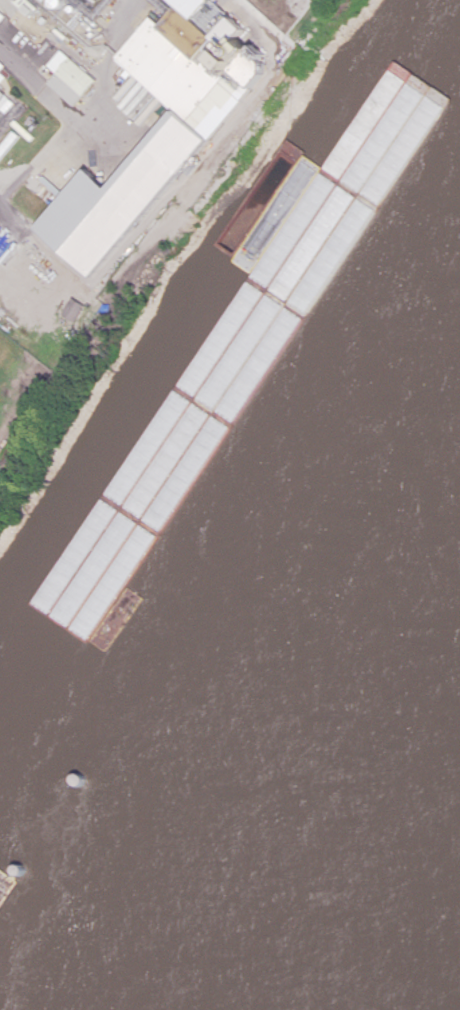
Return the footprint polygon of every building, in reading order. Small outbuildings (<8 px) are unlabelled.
[(272,65),(265,60),(270,53),(258,43),(255,47),(241,36),(249,27),(215,0),(193,0),(204,9),(197,17),(181,4),(164,26),(151,15),(116,59),(179,109),(115,188),(89,167),(40,228),(102,277),(272,65)] [(97,78),(61,49),(48,65),(57,72),(48,83),(75,105),(97,78)] [(70,314),(87,322),(95,304),(78,297),(70,314)]
